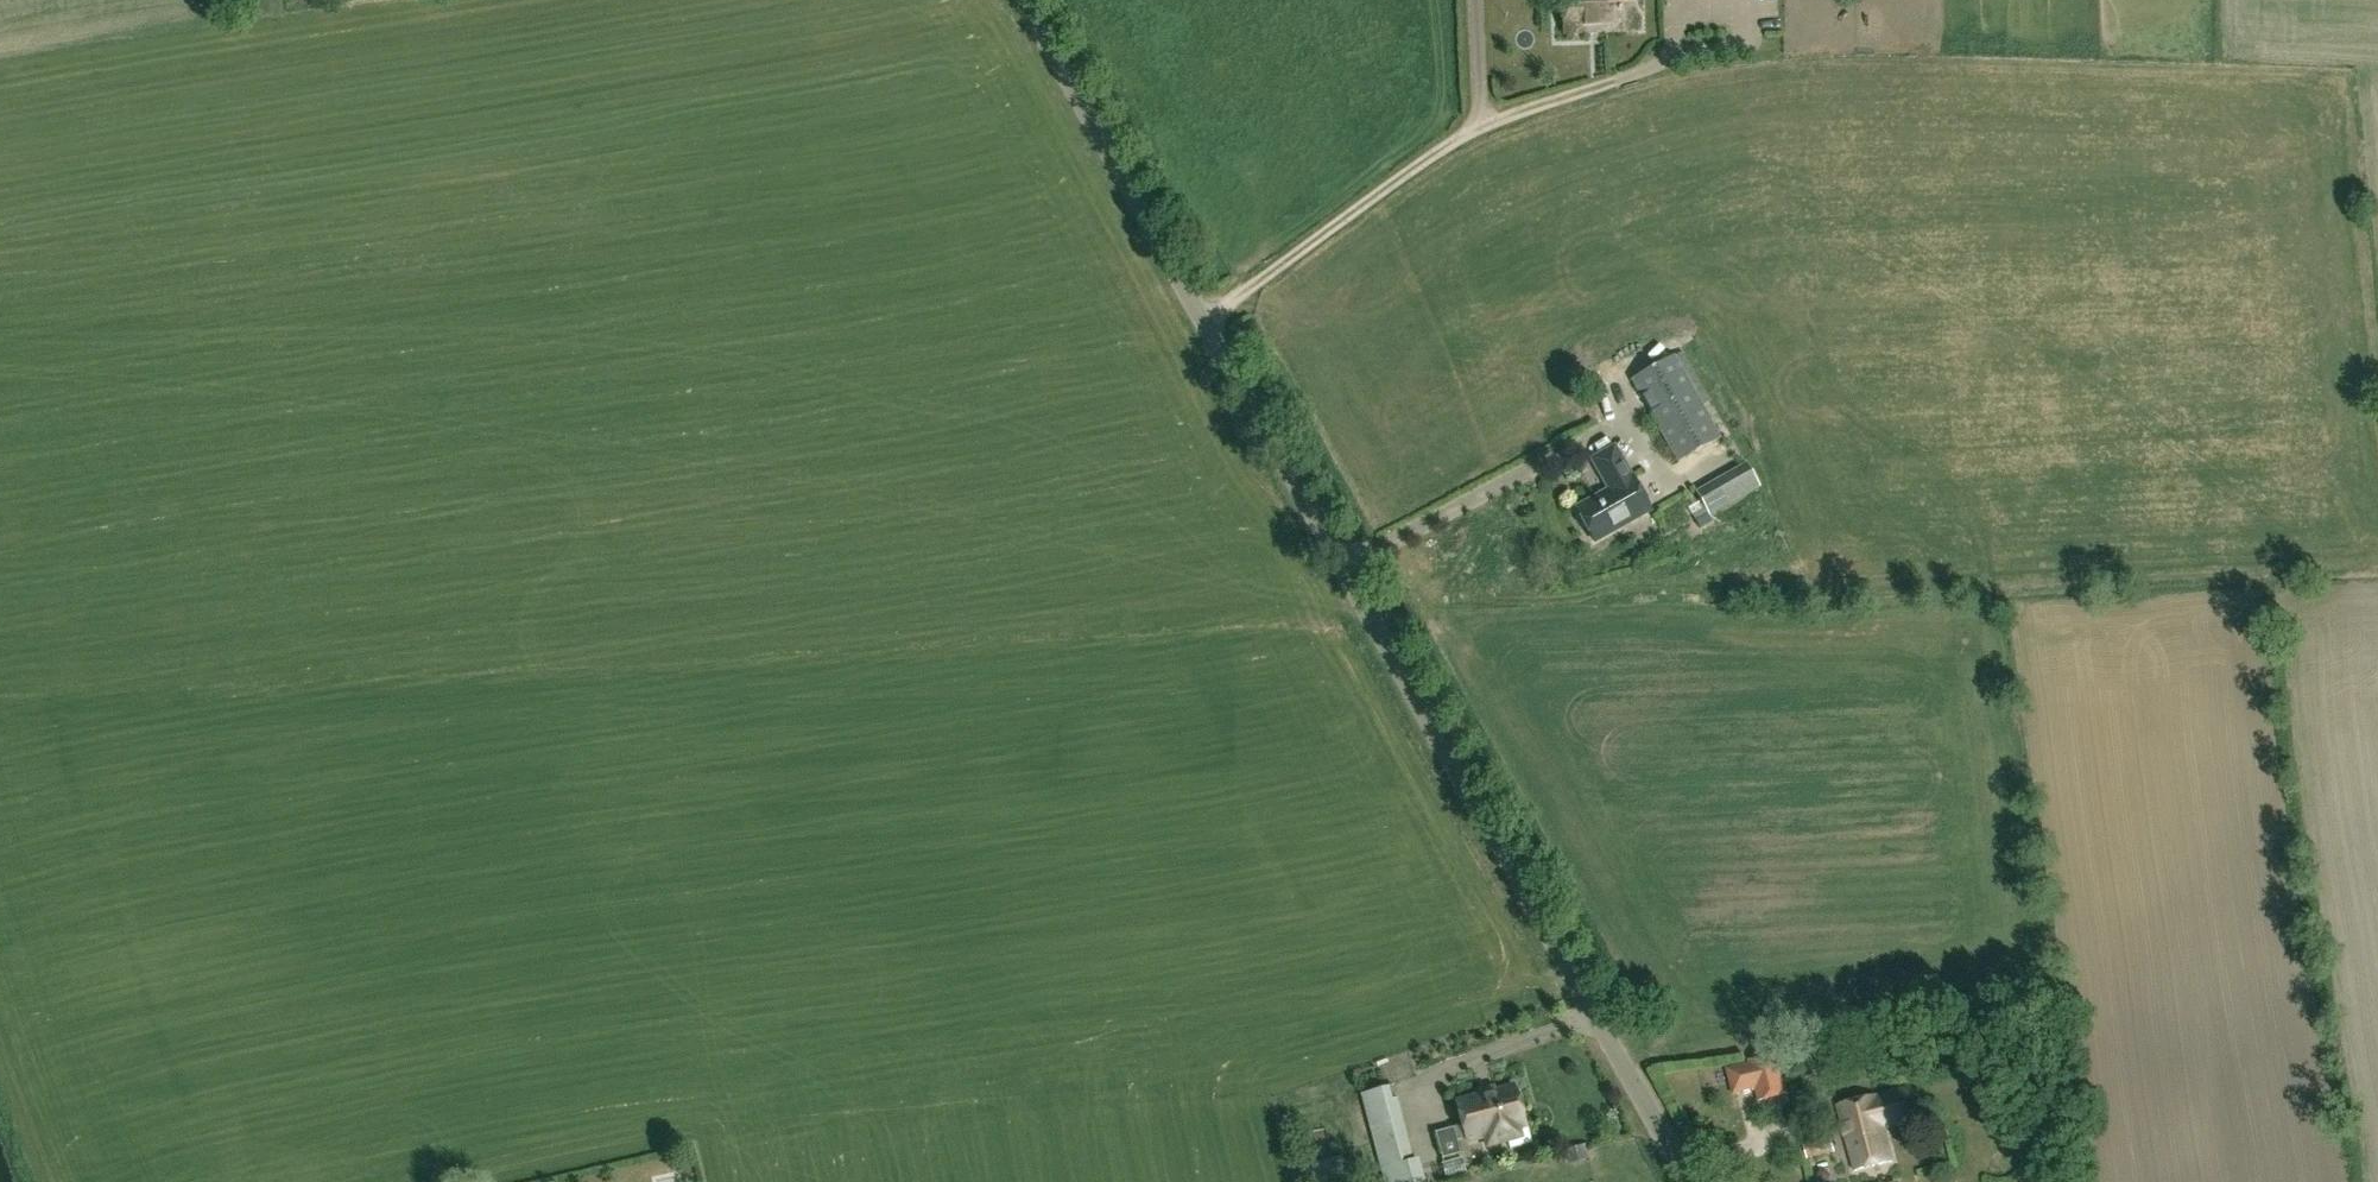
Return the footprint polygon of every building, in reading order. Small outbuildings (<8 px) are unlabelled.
[(1564,35),(1607,32),(1607,22),(1599,22),(1599,0),(1562,0),(1564,35)] [(1640,0),(1599,0),(1599,22),(1607,22),(1607,32),(1641,31),(1640,0)] [(1673,356),(1632,380),(1679,463),(1720,440),(1673,356)] [(1632,480),(1615,450),(1593,461),(1614,498),(1600,506),(1597,499),(1576,511),(1594,543),(1651,511),(1633,479),(1632,480)] [(1697,494),(1708,515),(1759,486),(1747,465),(1697,494)] [(1789,1092),(1779,1056),(1750,1063),(1760,1100),(1789,1092)] [(1514,1086),(1456,1101),(1467,1142),(1484,1137),(1487,1146),(1508,1140),(1506,1131),(1525,1126),(1514,1086)] [(1390,1087),(1362,1094),(1370,1128),(1379,1164),(1384,1181),(1426,1181),(1420,1159),(1416,1160),(1414,1154),(1399,1097),(1393,1099),(1390,1087)] [(1908,1091),(1838,1107),(1853,1171),(1892,1162),(1883,1127),(1915,1120),(1908,1091)] [(1834,1153),(1830,1137),(1804,1143),(1808,1160),(1834,1153)]
